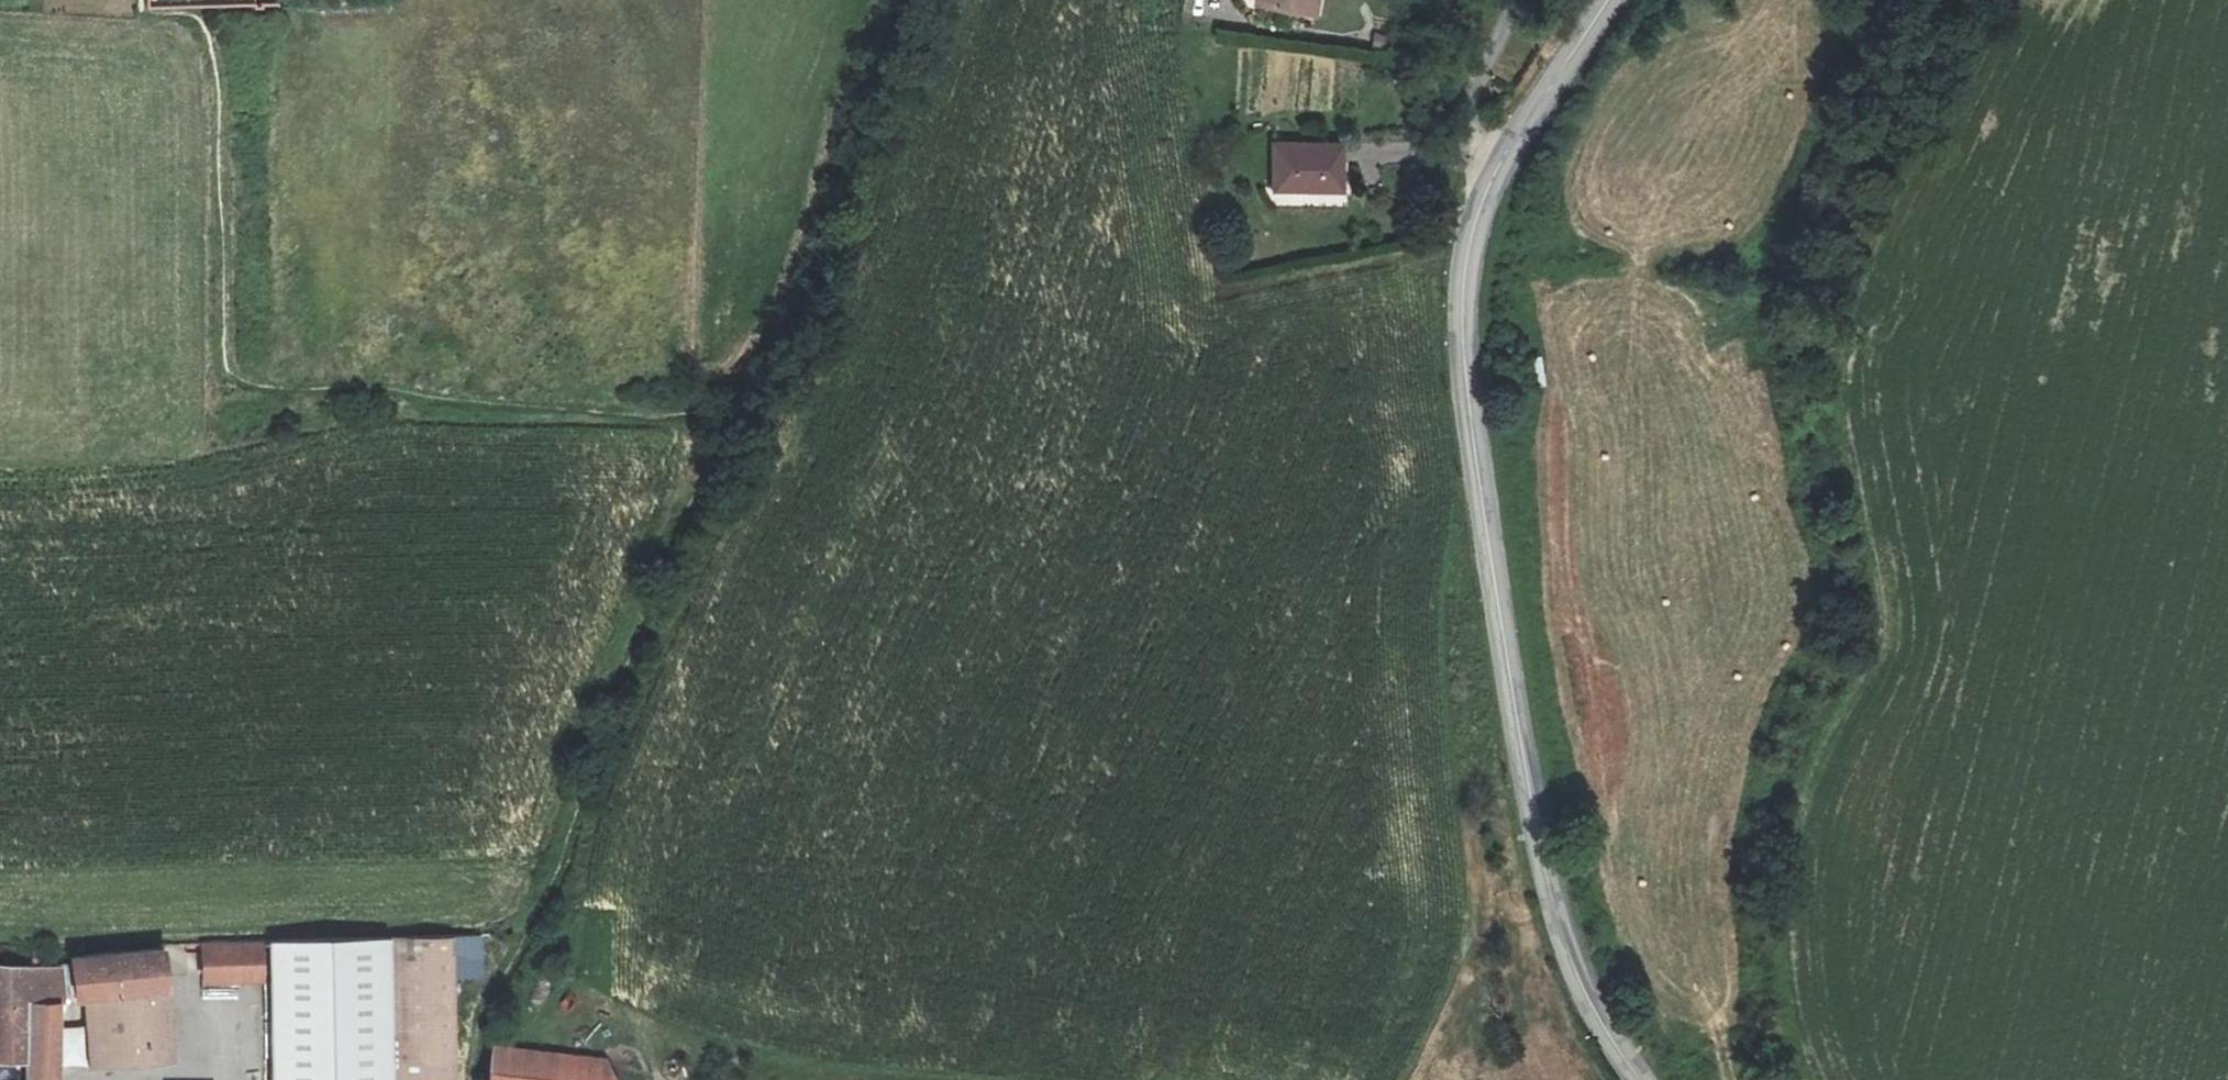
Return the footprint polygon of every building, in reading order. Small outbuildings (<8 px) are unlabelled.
[(1314,16),(1317,0),(1256,0),(1255,5),(1314,16)] [(1342,146),(1275,144),(1274,190),(1341,192),(1342,146)] [(273,1079),(456,1079),(455,983),(486,980),(485,938),(453,940),(270,944),(273,1079)] [(263,983),(263,944),(227,944),(202,945),(204,986),(263,983)] [(161,951),(71,954),(74,996),(86,996),(89,1067),(170,1065),(164,1002),(161,951)] [(30,1063),(30,1007),(63,1006),(62,971),(0,965),(0,1063),(30,1063)] [(30,1063),(30,1079),(61,1079),(66,1041),(63,1006),(30,1007),(30,1063)] [(493,1048),(487,1079),(611,1079),(601,1060),(493,1048)]
